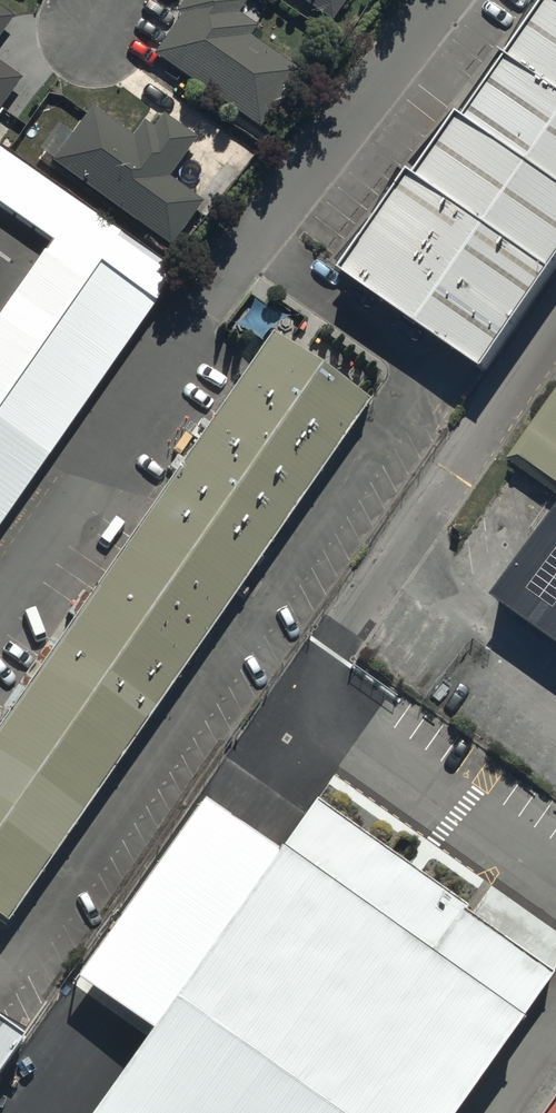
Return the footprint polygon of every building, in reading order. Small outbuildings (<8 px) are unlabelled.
[(238,0),(186,0),(174,18),(179,22),(152,60),(258,134),(289,90),(300,97),(310,83),(250,41),(257,32),(237,18),(246,6),(238,0)] [(329,27),(349,0),(291,0),(329,27)] [(401,147),(393,142),(326,237),(477,341),(555,228),(555,0),(504,0),(401,147)] [(0,14),(0,41),(13,22),(0,14)] [(21,84),(0,69),(0,113),(21,84)] [(90,112),(50,168),(170,253),(202,208),(167,182),(195,143),(163,120),(153,133),(143,126),(132,142),(90,112)] [(0,157),(0,208),(52,245),(0,319),(0,531),(153,315),(177,281),(0,157)] [(282,337),(0,740),(0,911),(24,928),(386,410),(282,337)] [(510,432),(555,464),(555,365),(510,432)] [(487,580),(555,626),(555,481),(487,580)] [(314,798),(95,1112),(468,1112),(555,987),(462,922),(466,903),(314,798)] [(0,1028),(0,1080),(25,1045),(0,1028)] [(542,1112),(555,1112),(555,1093),(542,1112)]
